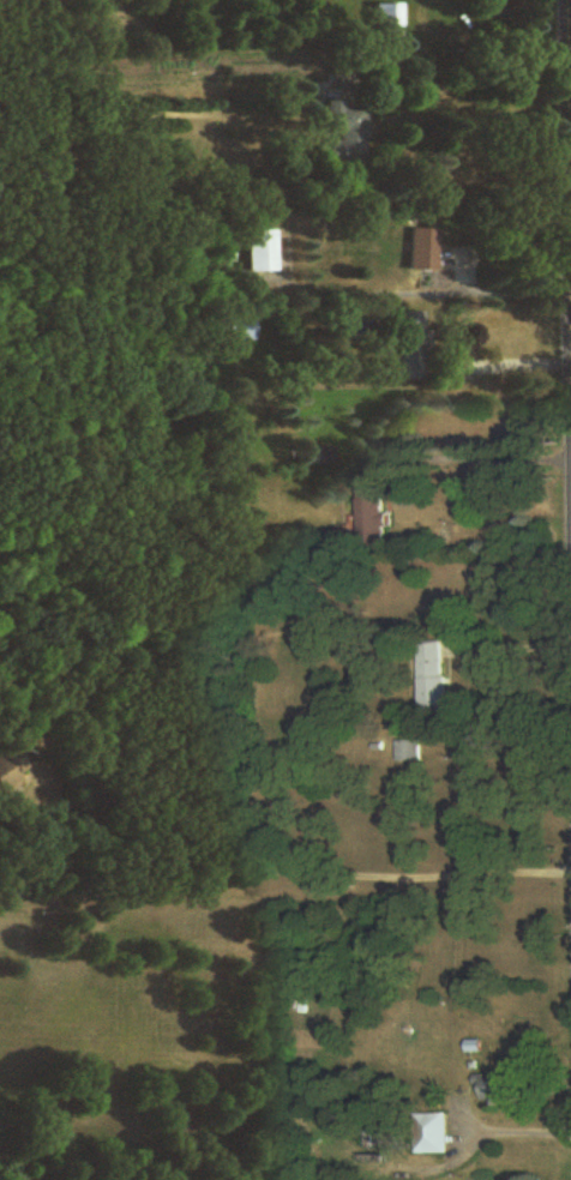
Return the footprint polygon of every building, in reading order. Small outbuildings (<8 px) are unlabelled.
[(403,4),(376,4),(376,40),(403,40),(403,4)] [(365,106),(343,106),(343,100),(327,101),(328,164),(366,163),(365,106)] [(249,231),(249,272),(278,272),(278,231),(249,231)] [(409,270),(436,271),(437,232),(410,231),(409,270)] [(399,381),(424,381),(424,313),(399,313),(399,381)] [(363,546),(390,545),(389,475),(362,475),(363,546)] [(448,715),(448,643),(422,643),(422,715),(448,715)] [(423,764),(423,742),(399,742),(399,764),(423,764)] [(518,1077),(482,1077),(482,1090),(489,1090),(489,1106),(518,1106),(518,1077)] [(423,1116),(423,1148),(453,1148),(453,1116),(423,1116)]
